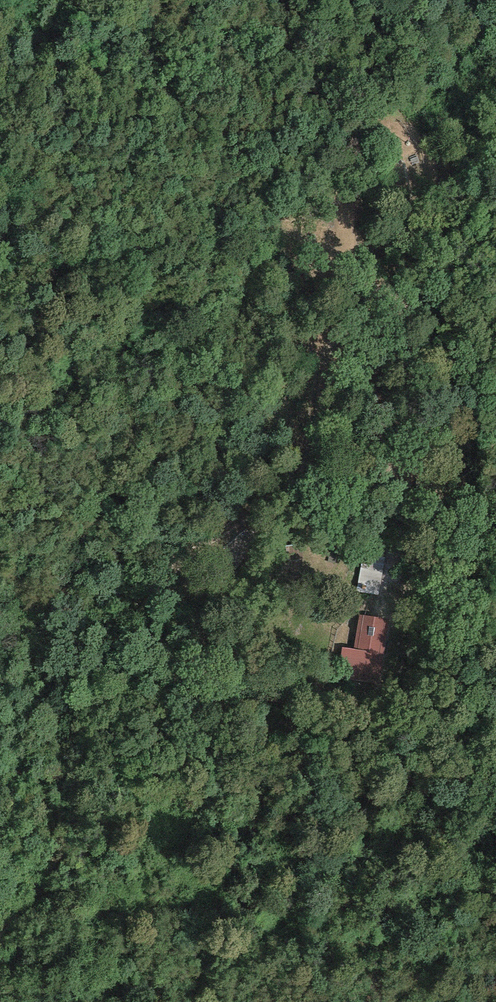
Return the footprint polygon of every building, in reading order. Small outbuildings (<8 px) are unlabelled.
[(347,643),(345,664),(383,667),(388,614),(358,611),(355,643),(347,643)]
